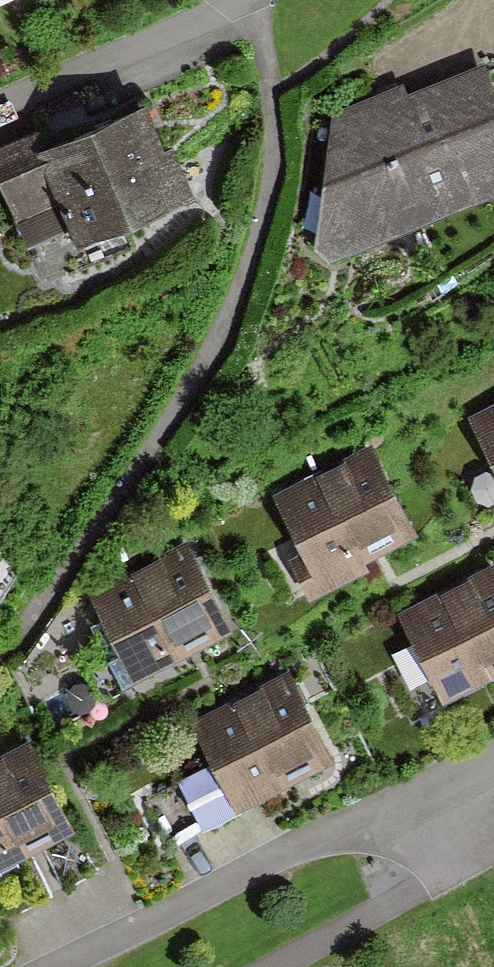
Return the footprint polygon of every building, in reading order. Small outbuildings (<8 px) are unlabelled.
[(341,113),(335,252),(493,188),(493,60),(491,53),(341,113)] [(45,132),(0,154),(41,237),(87,215),(98,237),(206,185),(163,95),(53,149),(45,132)] [(476,410),(493,447),(493,401),(476,410)] [(377,445),(281,494),(310,551),(301,556),(316,585),(370,558),(362,541),(413,516),(377,445)] [(189,536),(88,588),(133,675),(234,622),(189,536)] [(406,610),(448,691),(493,667),(493,564),(406,610)] [(335,749),(294,671),(200,721),(241,799),(335,749)] [(0,753),(0,856),(72,820),(30,738),(0,753)]
